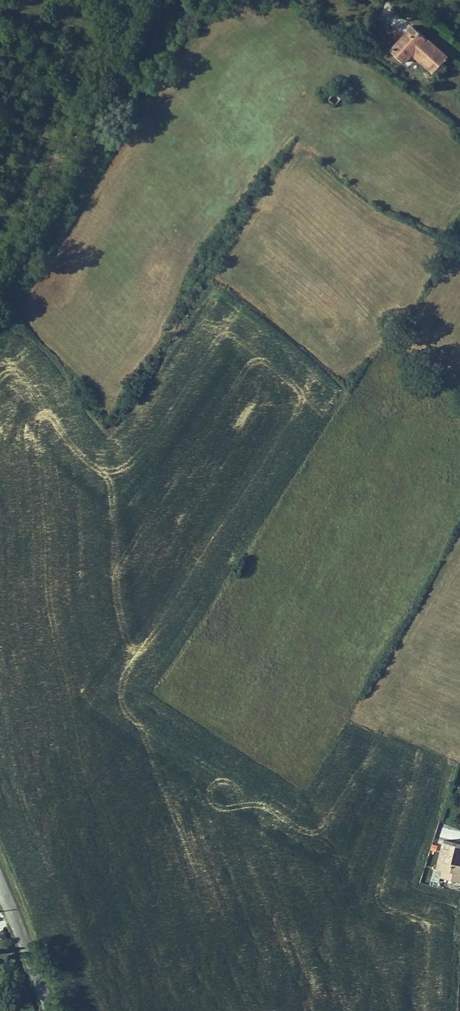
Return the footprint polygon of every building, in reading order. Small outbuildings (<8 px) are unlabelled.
[(404,61),(415,49),(419,45),(438,63),(446,55),(413,23),(390,47),(404,61)] [(371,50),(365,43),(357,51),(363,57),(371,50)] [(419,45),(415,49),(434,67),(438,63),(419,45)] [(441,852),(436,879),(440,879),(438,888),(459,892),(459,882),(459,875),(459,855),(441,852)]
